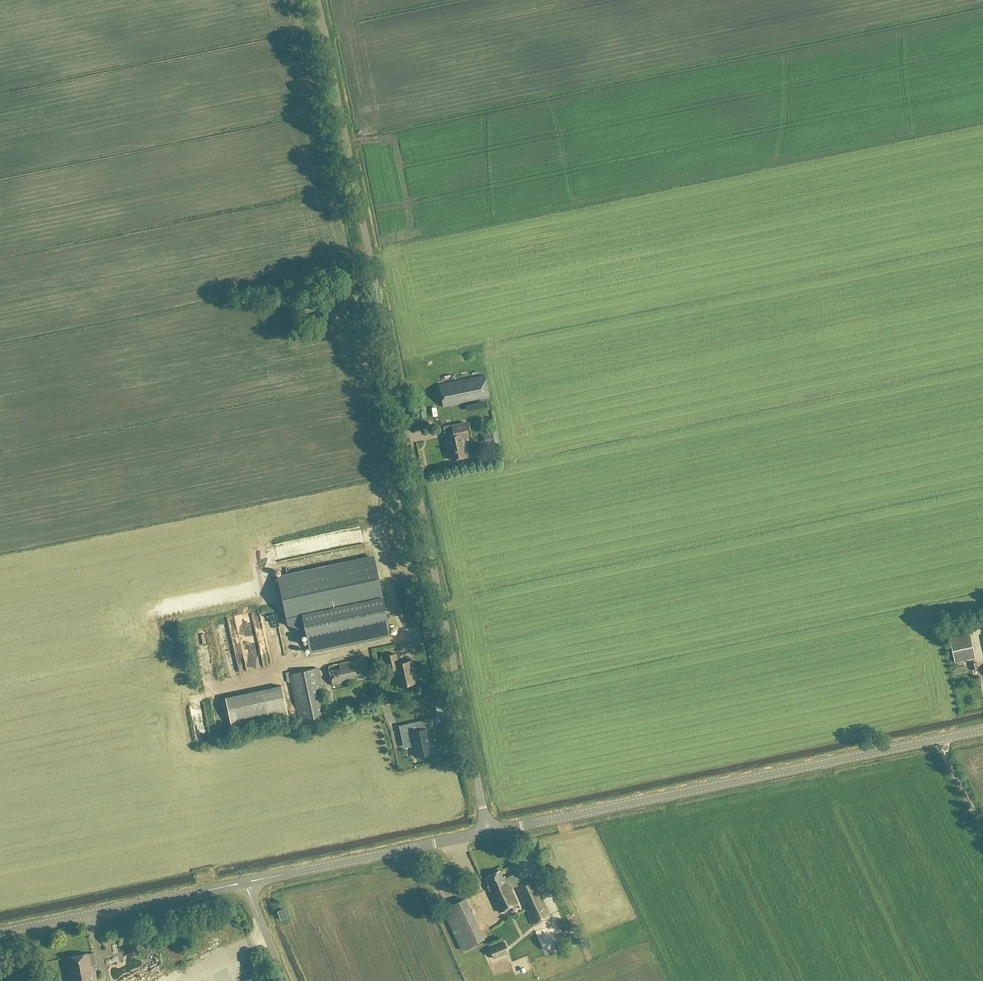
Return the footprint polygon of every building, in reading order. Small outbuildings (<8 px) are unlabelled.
[(443,407),(489,398),(485,376),(439,385),(443,407)] [(468,437),(467,432),(466,423),(453,425),(455,434),(446,436),(451,460),(467,457),(463,438),(468,437)] [(497,443),(495,431),(487,433),(488,435),(483,436),(484,444),(490,443),(490,445),(497,443)] [(328,536),(334,550),(341,547),(336,532),(328,536)] [(302,621),(309,654),(391,636),(382,597),(374,556),(277,576),(287,624),(302,621)] [(246,615),(249,629),(257,628),(254,614),(246,615)] [(246,618),(237,620),(241,643),(250,642),(246,618)] [(280,623),(266,627),(267,633),(282,629),(280,623)] [(975,658),(970,635),(950,640),(955,662),(975,658)] [(395,654),(384,656),(387,671),(395,670),(399,687),(415,683),(413,672),(415,672),(412,661),(398,664),(395,654)] [(332,685),(369,677),(365,658),(328,666),(332,685)] [(329,723),(317,668),(290,674),(302,729),(329,723)] [(230,718),(287,709),(283,684),(226,693),(230,718)] [(344,699),(354,697),(351,687),(341,690),(344,699)] [(433,754),(427,728),(410,732),(409,727),(400,729),(403,744),(412,742),(415,758),(433,754)] [(500,870),(485,877),(489,884),(487,885),(499,912),(517,904),(510,889),(516,886),(533,924),(550,916),(532,878),(520,883),(516,874),(506,878),(505,876),(503,877),(500,870)] [(465,899),(442,910),(461,950),(484,939),(465,899)] [(278,912),(281,920),(286,917),(283,910),(278,912)] [(152,952),(160,949),(158,942),(150,945),(152,952)] [(508,952),(504,942),(489,949),(493,959),(508,952)] [(66,972),(67,976),(68,980),(97,980),(95,970),(91,971),(88,953),(67,958),(69,971),(66,972)]
